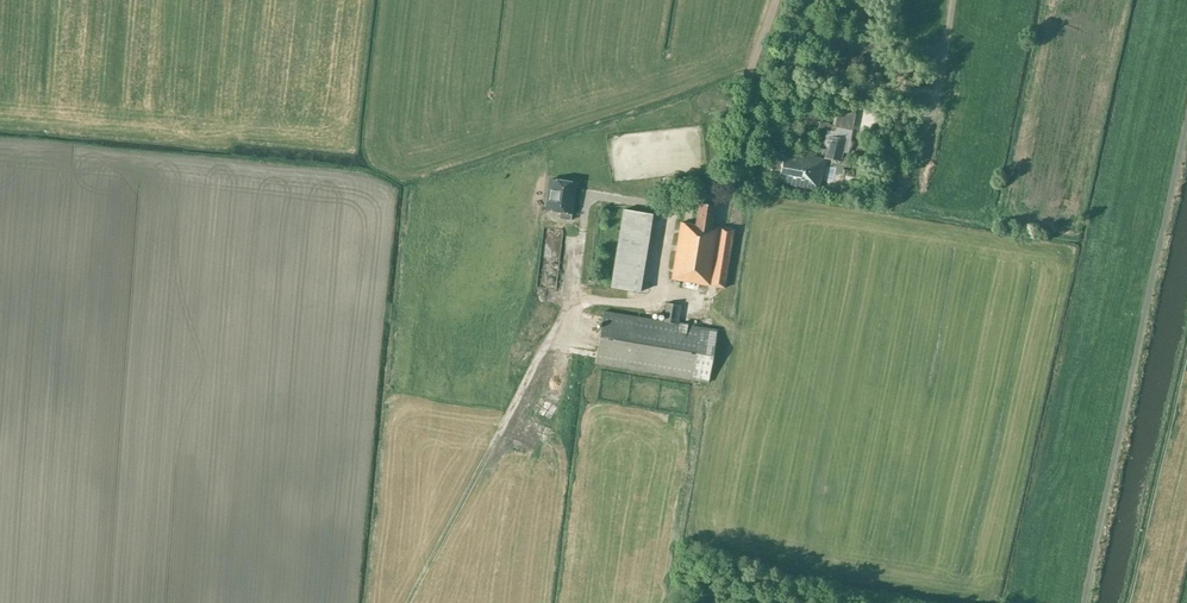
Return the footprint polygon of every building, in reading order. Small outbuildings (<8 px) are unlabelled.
[(851,124),(852,108),(836,107),(835,123),(851,124)] [(828,136),(824,158),(841,161),(846,140),(828,136)] [(819,190),(825,159),(786,151),(787,147),(781,146),(780,149),(780,151),(769,150),(765,169),(781,173),(779,182),(819,190)] [(578,183),(550,179),(548,192),(553,193),(551,211),(560,213),(559,219),(571,221),(572,214),(574,215),(578,183)] [(699,203),(696,224),(680,222),(671,279),(682,281),(681,288),(699,291),(700,284),(724,288),(734,229),(712,225),(715,206),(699,203)] [(653,214),(623,210),(611,288),(641,292),(653,214)] [(718,330),(700,327),(678,323),(681,306),(666,303),(663,321),(604,311),(595,364),(691,379),(709,382),(718,330)] [(536,327),(541,309),(532,307),(528,325),(536,327)]
